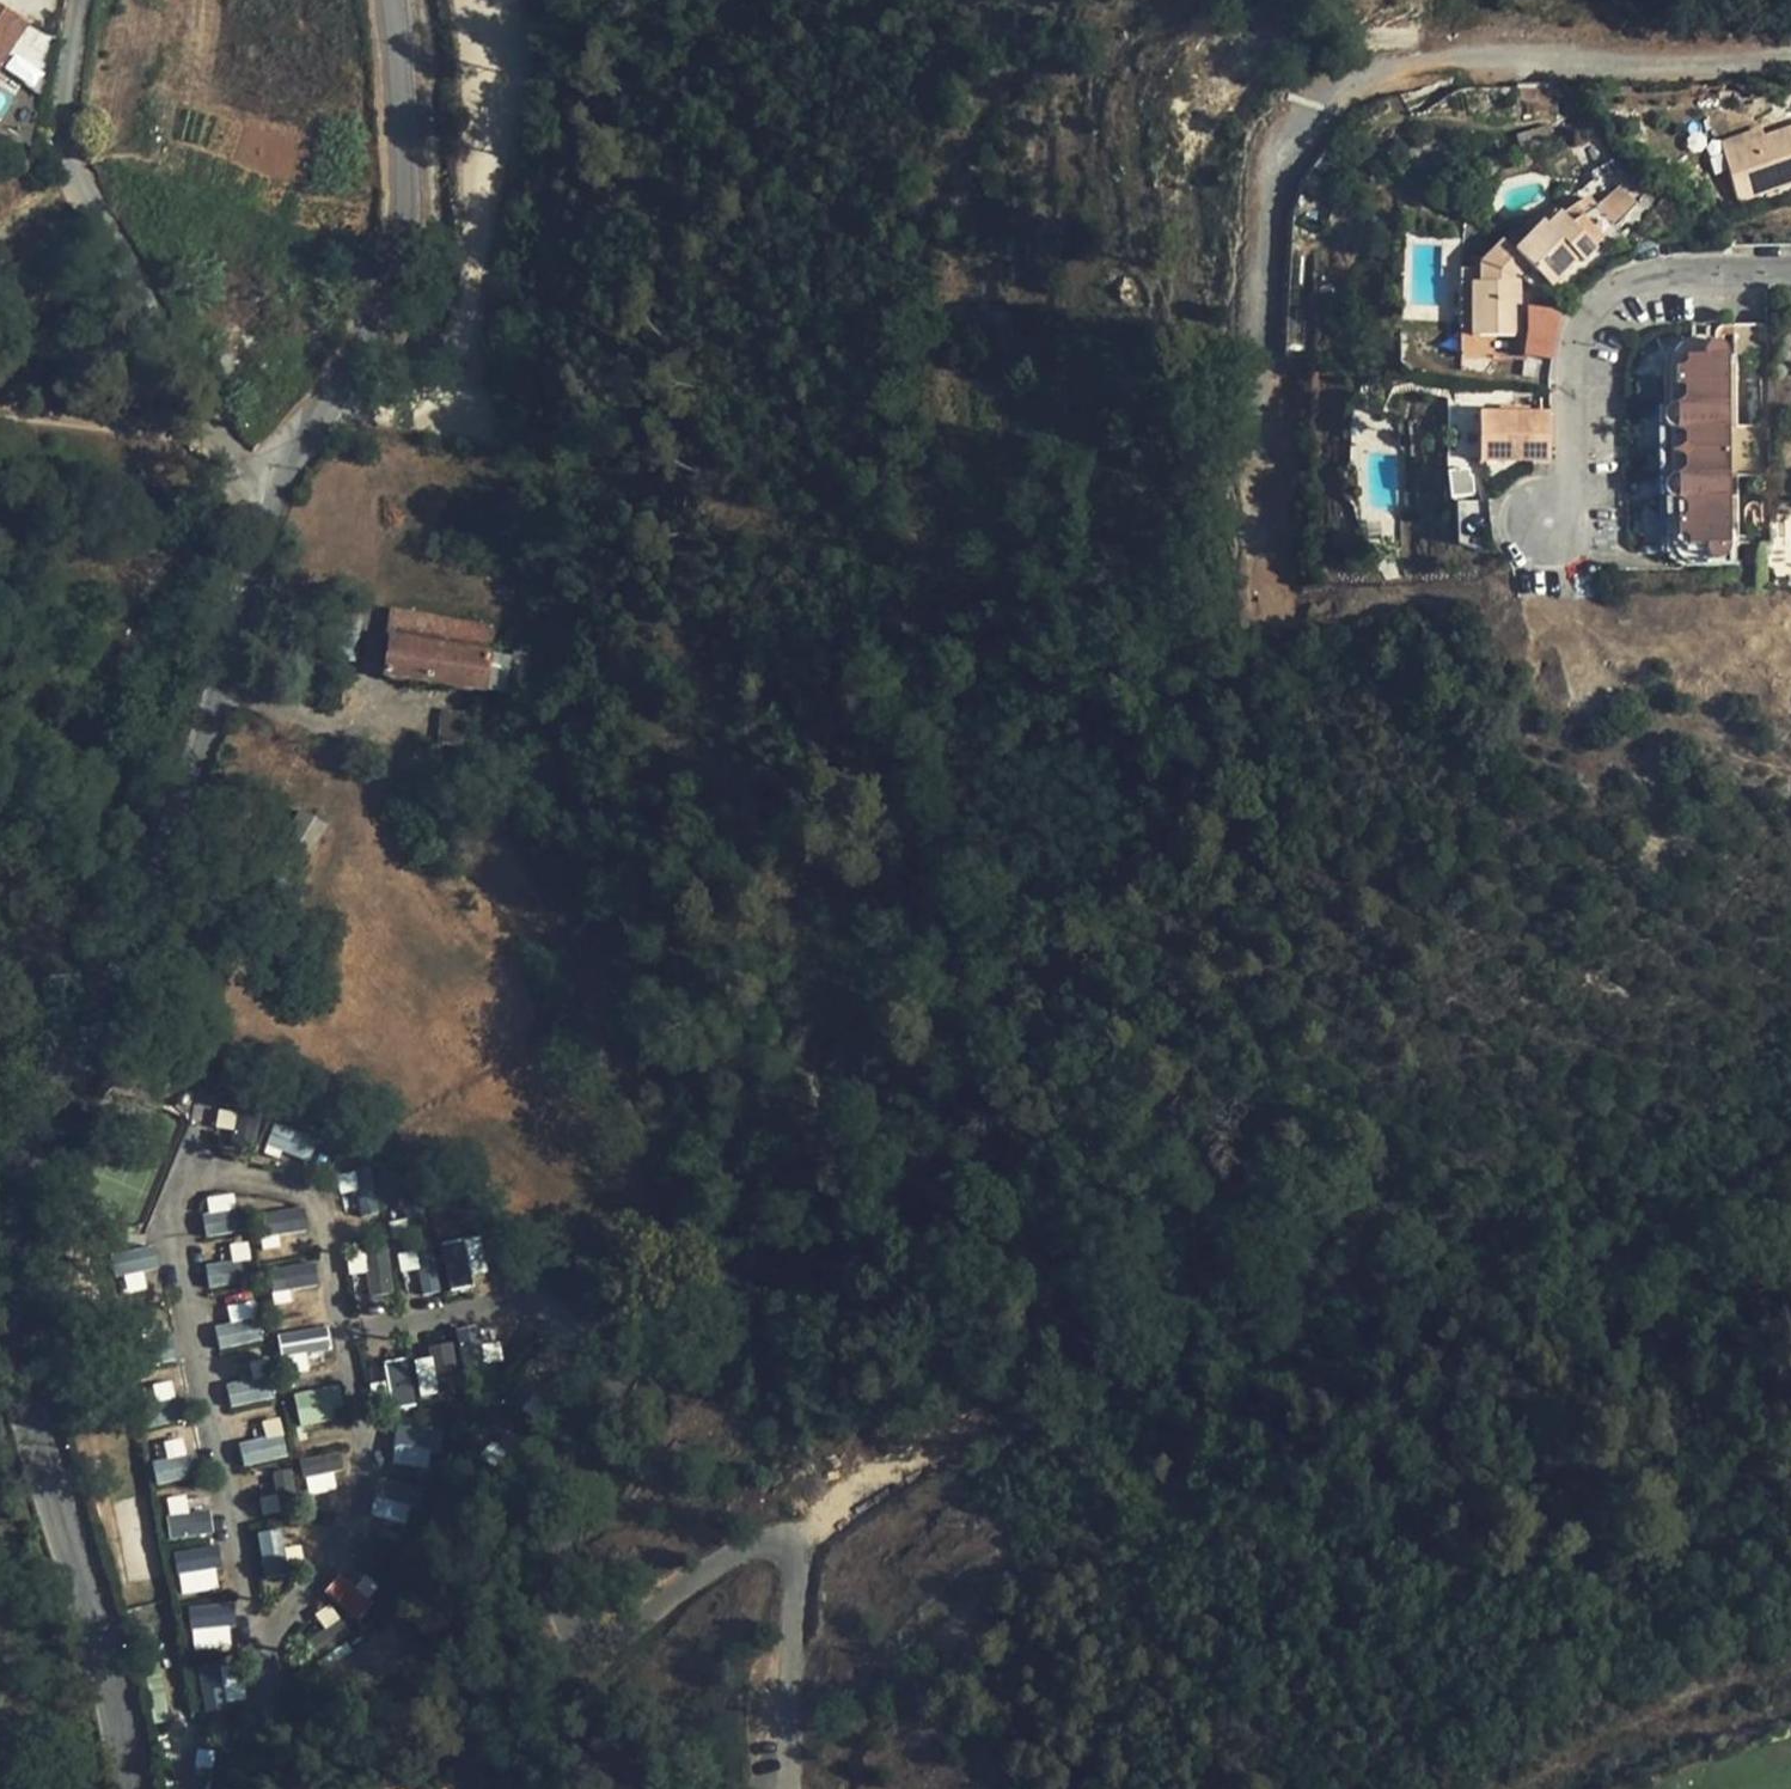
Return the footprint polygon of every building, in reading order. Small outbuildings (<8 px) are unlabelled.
[(27,27),(0,9),(0,70),(27,27)] [(1790,183),(1790,129),(1762,139),(1721,153),(1738,202),(1790,183)] [(1718,144),(1721,153),(1762,139),(1759,130),(1718,144)] [(1594,251),(1570,229),(1556,217),(1545,229),(1540,224),(1513,254),(1500,242),(1479,265),(1479,283),(1470,283),(1471,337),(1519,336),(1518,282),(1529,270),(1550,288),(1576,260),(1582,265),(1594,251)] [(1579,219),(1570,229),(1594,251),(1604,241),(1579,219)] [(1558,358),(1562,309),(1530,306),(1525,355),(1558,358)] [(1722,349),(1718,345),(1715,345),(1709,345),(1704,349),(1702,351),(1701,358),(1684,358),(1684,364),(1679,369),(1674,369),(1674,387),(1678,387),(1682,390),(1682,399),(1677,404),(1670,405),(1665,409),(1662,415),(1661,418),(1663,425),(1665,427),(1671,430),(1678,432),(1682,436),(1683,445),(1677,451),(1669,452),(1669,454),(1678,456),(1683,461),(1683,469),(1680,473),(1671,476),(1666,480),(1663,485),(1663,489),(1664,495),(1666,497),(1672,500),(1676,501),(1684,507),(1684,515),(1681,518),(1676,519),(1676,537),(1683,536),(1687,539),(1687,547),(1705,546),(1706,554),(1708,557),(1713,560),(1719,560),(1724,558),(1729,550),(1725,356),(1722,349)] [(1549,462),(1549,414),(1477,414),(1478,463),(1530,462),(1549,462)] [(1458,545),(1488,553),(1484,503),(1456,504),(1458,545)] [(489,655),(389,640),(383,675),(485,688),(489,655)] [(438,710),(438,741),(466,741),(466,710),(438,710)] [(281,907),(328,825),(304,810),(252,891),(281,907)] [(226,1195),(203,1197),(207,1235),(230,1232),(226,1195)] [(305,1207),(267,1210),(268,1233),(307,1230),(305,1207)] [(468,1236),(441,1243),(451,1289),(479,1283),(468,1236)] [(369,1295),(393,1293),(388,1247),(349,1251),(352,1273),(366,1272),(369,1295)] [(240,1260),(206,1264),(209,1285),(242,1282),(240,1260)] [(318,1284),(316,1260),(268,1265),(271,1289),(318,1284)] [(234,1322),(215,1325),(218,1348),(262,1341),(256,1305),(232,1309),(234,1322)] [(277,1331),(279,1355),(331,1350),(328,1325),(277,1331)] [(428,1344),(429,1356),(386,1359),(390,1397),(467,1391),(465,1366),(483,1365),(480,1326),(456,1328),(458,1341),(428,1344)] [(226,1384),(231,1406),(275,1397),(267,1360),(250,1363),(253,1378),(226,1384)] [(295,1390),(297,1420),(342,1416),(340,1387),(295,1390)] [(433,1466),(435,1426),(396,1424),(393,1463),(433,1466)] [(243,1465),(288,1457),(282,1427),(238,1435),(243,1465)] [(343,1484),(332,1450),(300,1461),(311,1495),(343,1484)] [(152,1460),(158,1484),(189,1476),(182,1452),(152,1460)] [(373,1514),(409,1522),(416,1485),(380,1478),(373,1514)] [(210,1511),(166,1515),(169,1537),(212,1532),(210,1511)] [(260,1573),(282,1574),(285,1532),(263,1530),(260,1573)] [(180,1593),(220,1589),(215,1546),(175,1550),(180,1593)] [(344,1570),(324,1590),(355,1620),(375,1600),(344,1570)] [(234,1645),(230,1601),(188,1605),(192,1649),(234,1645)] [(199,1666),(202,1709),(243,1706),(240,1663),(199,1666)]
